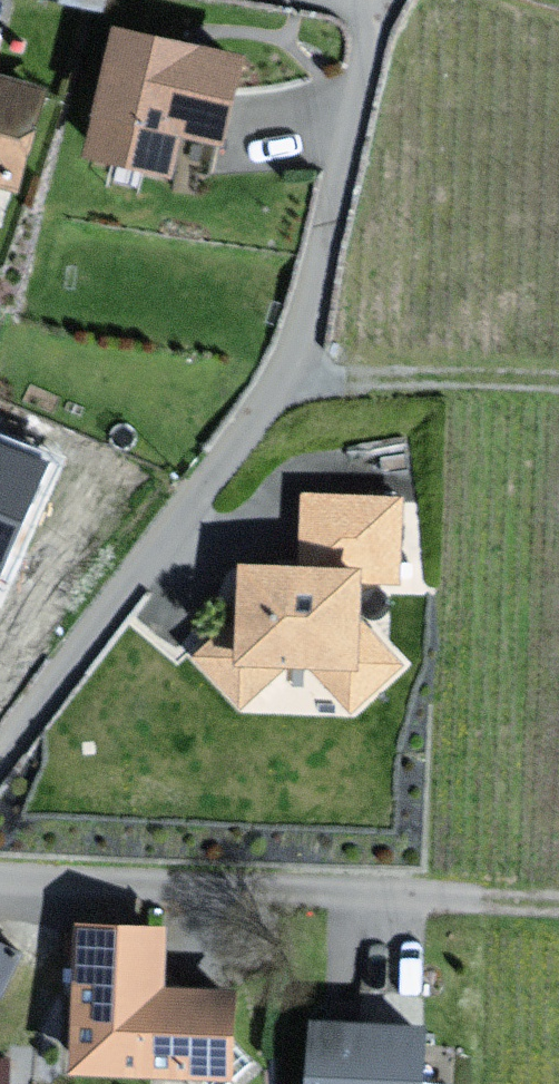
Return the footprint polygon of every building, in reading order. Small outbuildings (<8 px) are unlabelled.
[(252,56),(129,29),(102,149),(178,166),(187,123),(234,134),(252,56)] [(0,78),(0,170),(21,176),(45,90),(0,78)] [(44,459),(0,441),(0,565),(44,459)] [(207,655),(248,699),(290,661),(316,661),(357,706),(404,664),(367,622),(369,574),(402,575),(406,499),(313,495),(310,567),(258,564),(255,611),(207,655)] [(170,930),(92,927),(86,1066),(237,1072),(241,992),(167,989),(170,930)] [(7,988),(16,962),(3,957),(9,942),(0,939),(0,985),(7,988)] [(330,1023),(328,1083),(429,1083),(431,1026),(330,1023)]
